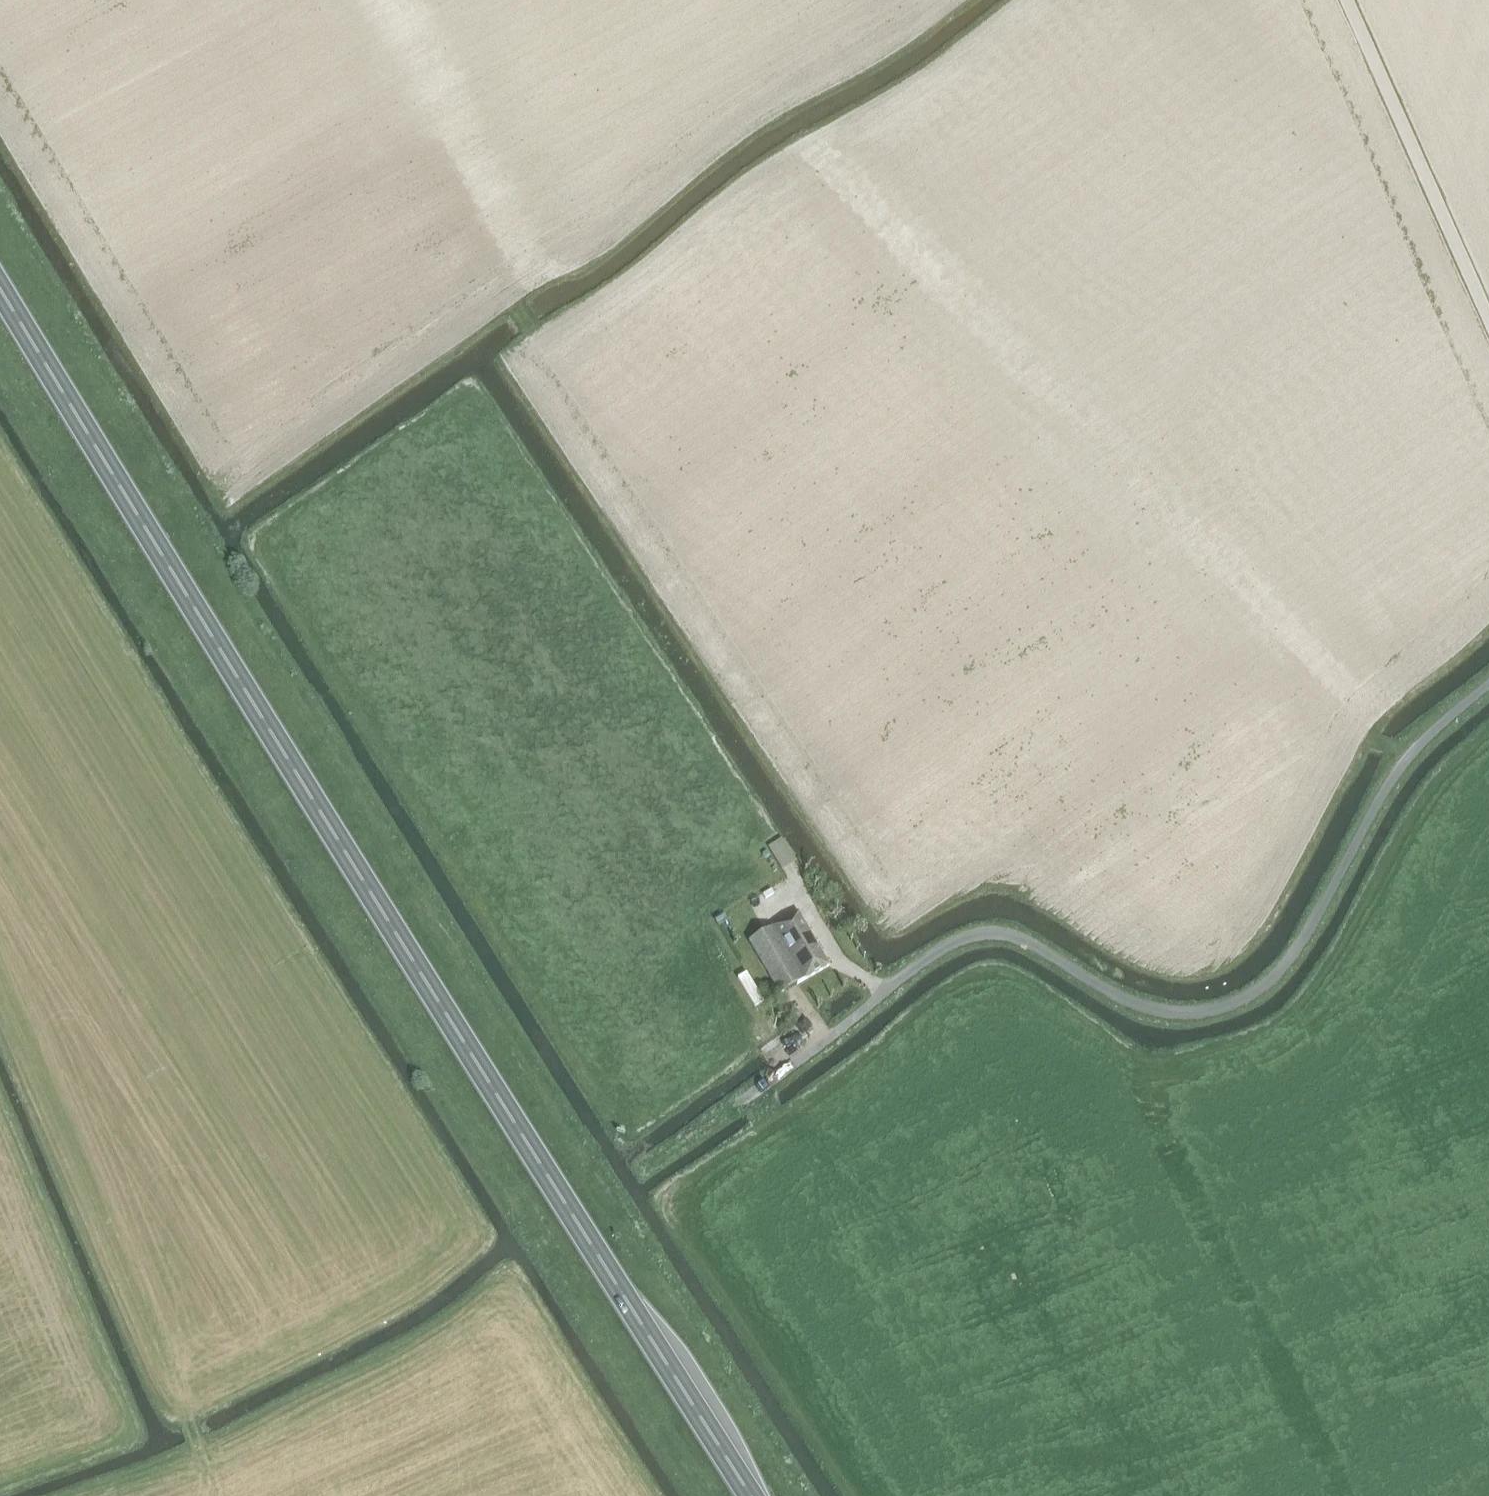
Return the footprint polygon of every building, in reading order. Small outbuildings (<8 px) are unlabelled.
[(779,994),(828,966),(797,912),(772,927),(748,941),(779,994)] [(756,1007),(765,1001),(748,971),(739,977),(756,1007)]
